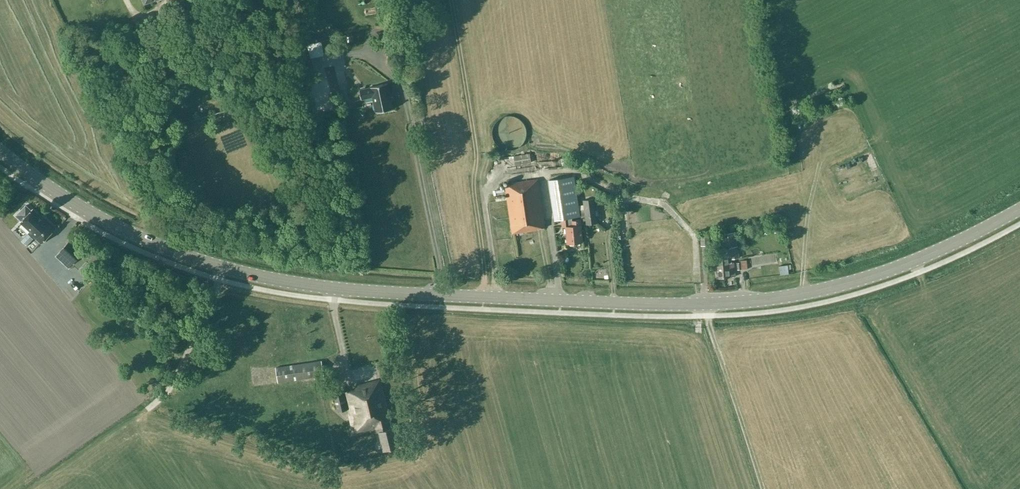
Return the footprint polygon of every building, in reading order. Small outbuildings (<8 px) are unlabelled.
[(325,27),(314,29),(315,35),(300,38),(304,58),(324,54),(321,41),(327,40),(325,27)] [(361,99),(373,96),(376,112),(392,108),(391,100),(393,99),(392,91),(389,92),(387,83),(370,87),(371,87),(359,89),(361,99)] [(526,129),(525,126),(524,123),(522,121),(519,119),(516,117),(513,116),(509,116),(506,116),(503,117),(500,119),(497,121),(495,123),(494,126),(493,129),(492,133),(493,136),(494,139),(495,142),(497,145),(500,147),(503,149),(506,150),(509,150),(513,150),(516,149),(519,147),(522,145),(524,142),(525,139),(526,136),(527,133),(526,129)] [(530,153),(514,156),(515,165),(531,162),(530,153)] [(850,187),(870,179),(867,170),(846,179),(850,187)] [(566,227),(567,243),(582,241),(581,219),(572,219),(572,217),(580,216),(574,176),(548,180),(554,220),(561,219),(562,227),(566,227)] [(538,179),(513,182),(514,184),(505,185),(512,233),(536,230),(536,228),(545,227),(538,179)] [(597,222),(594,198),(583,200),(584,209),(580,209),(581,218),(582,217),(583,220),(586,220),(586,224),(597,222)] [(19,223),(29,232),(28,233),(41,244),(56,228),(44,217),(43,218),(33,208),(19,223)] [(64,224),(62,228),(69,232),(72,227),(64,224)] [(740,226),(741,232),(754,231),(753,224),(740,226)] [(723,254),(715,255),(716,264),(731,262),(731,259),(738,258),(735,232),(721,233),(723,254)] [(55,255),(69,267),(82,253),(69,241),(55,255)] [(746,260),(740,260),(741,262),(736,262),(737,269),(747,269),(746,260)] [(716,264),(717,278),(735,275),(733,262),(731,262),(716,264)] [(787,265),(779,265),(780,274),(788,274),(787,265)] [(321,360),(276,367),(278,382),(324,375),(321,360)] [(399,439),(397,440),(393,427),(392,427),(380,379),(355,386),(356,389),(344,392),(348,409),(354,433),(378,427),(384,450),(398,446),(398,444),(400,444),(399,439)] [(343,392),(343,389),(333,392),(338,412),(348,409),(343,392)]
